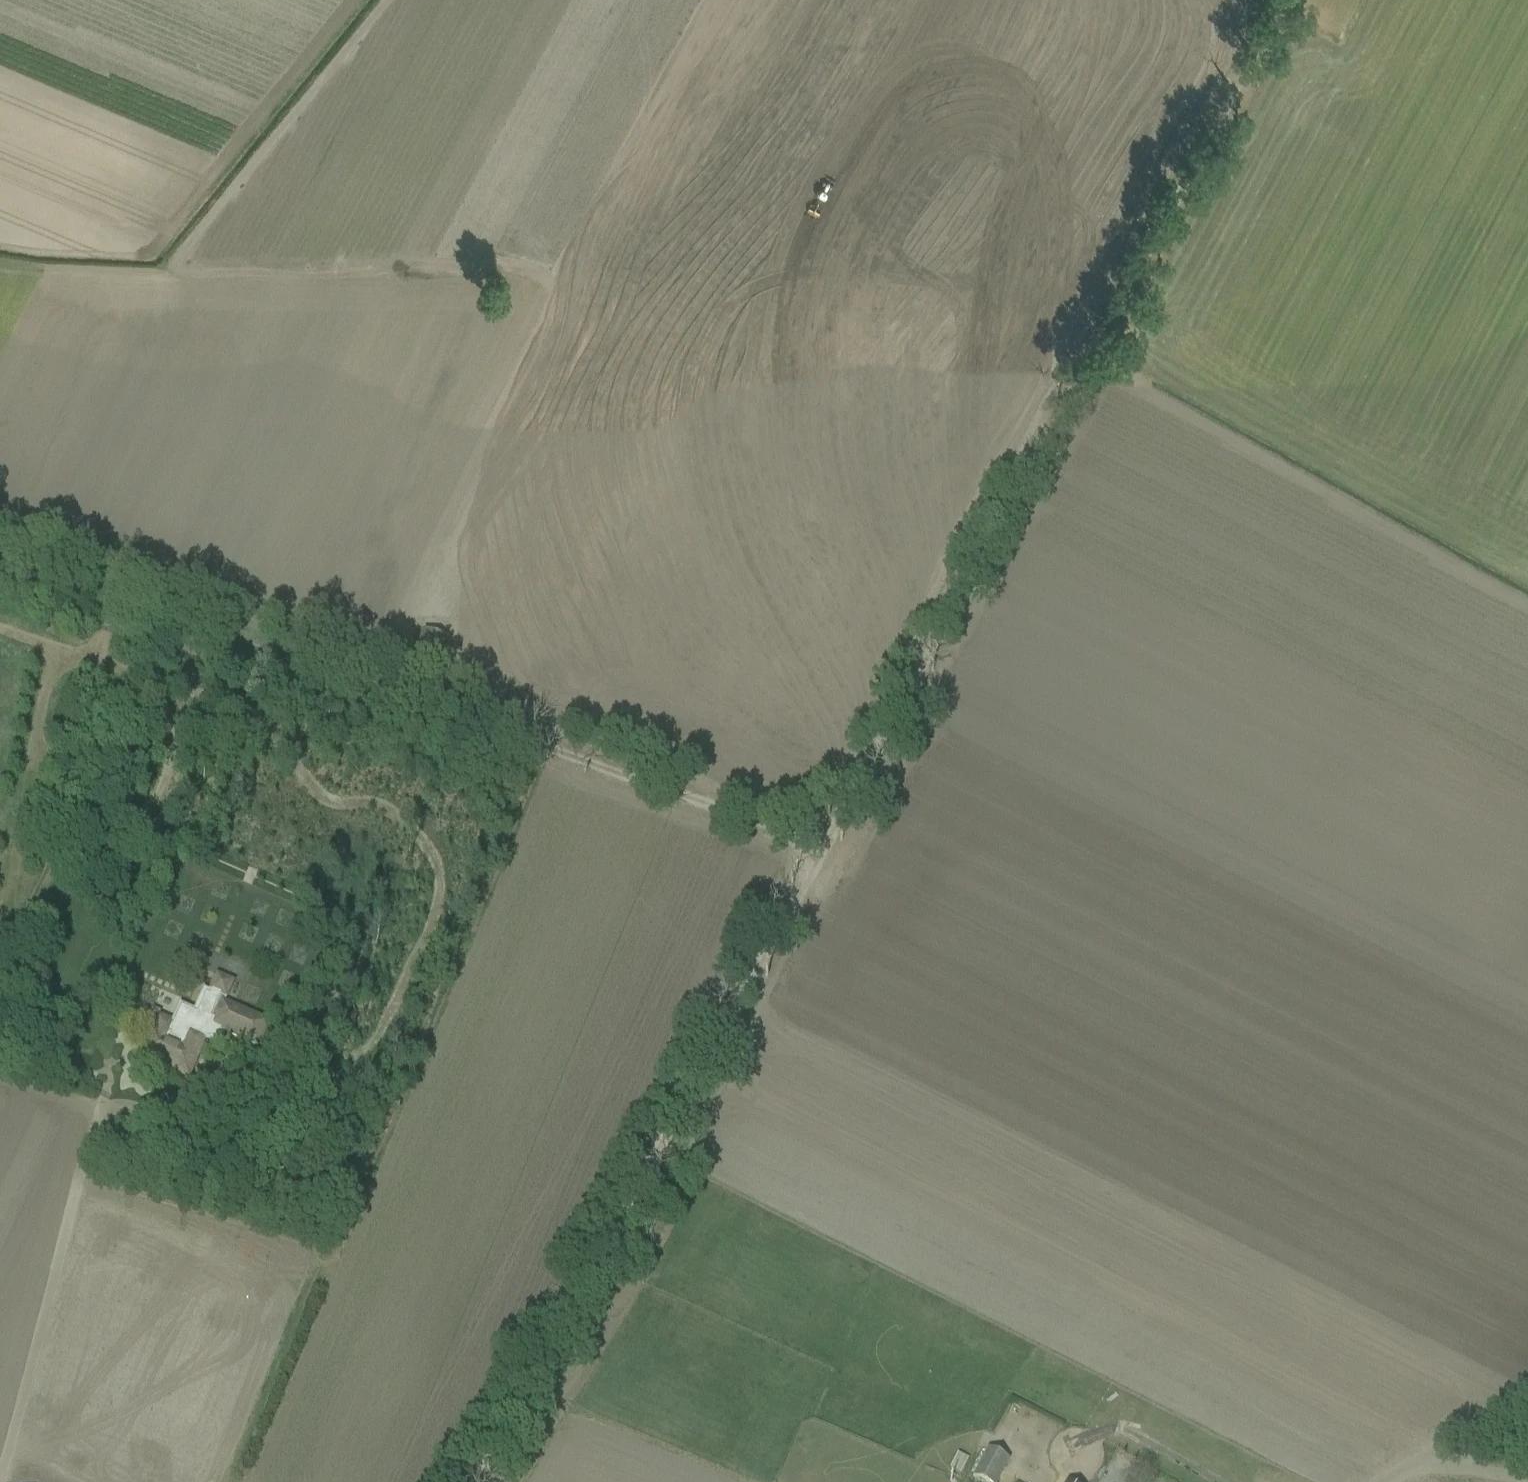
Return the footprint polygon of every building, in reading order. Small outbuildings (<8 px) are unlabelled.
[(137,931),(128,927),(121,942),(130,945),(137,931)] [(270,1022),(226,1003),(234,982),(215,974),(207,993),(216,997),(205,1023),(210,1025),(208,1028),(258,1051),(270,1022)] [(186,1077),(195,1058),(196,1055),(205,1035),(186,1027),(184,1031),(175,1027),(177,1023),(158,1016),(160,1013),(151,1010),(143,1029),(154,1033),(152,1036),(151,1039),(143,1057),(186,1077)] [(987,1449),(973,1478),(982,1481),(998,1481),(1009,1461),(987,1449)] [(965,1457),(957,1475),(967,1479),(975,1461),(965,1457)]
